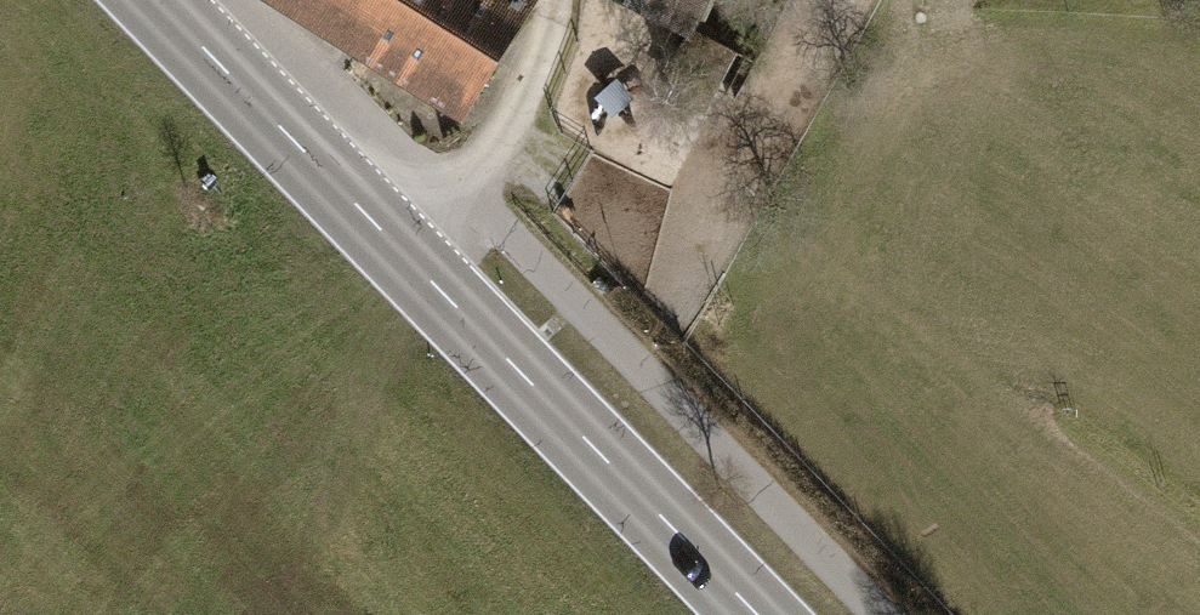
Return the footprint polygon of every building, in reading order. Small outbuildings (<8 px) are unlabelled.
[(461,111),(529,0),(279,0),(461,111)] [(690,25),(702,0),(637,0),(690,25)]
